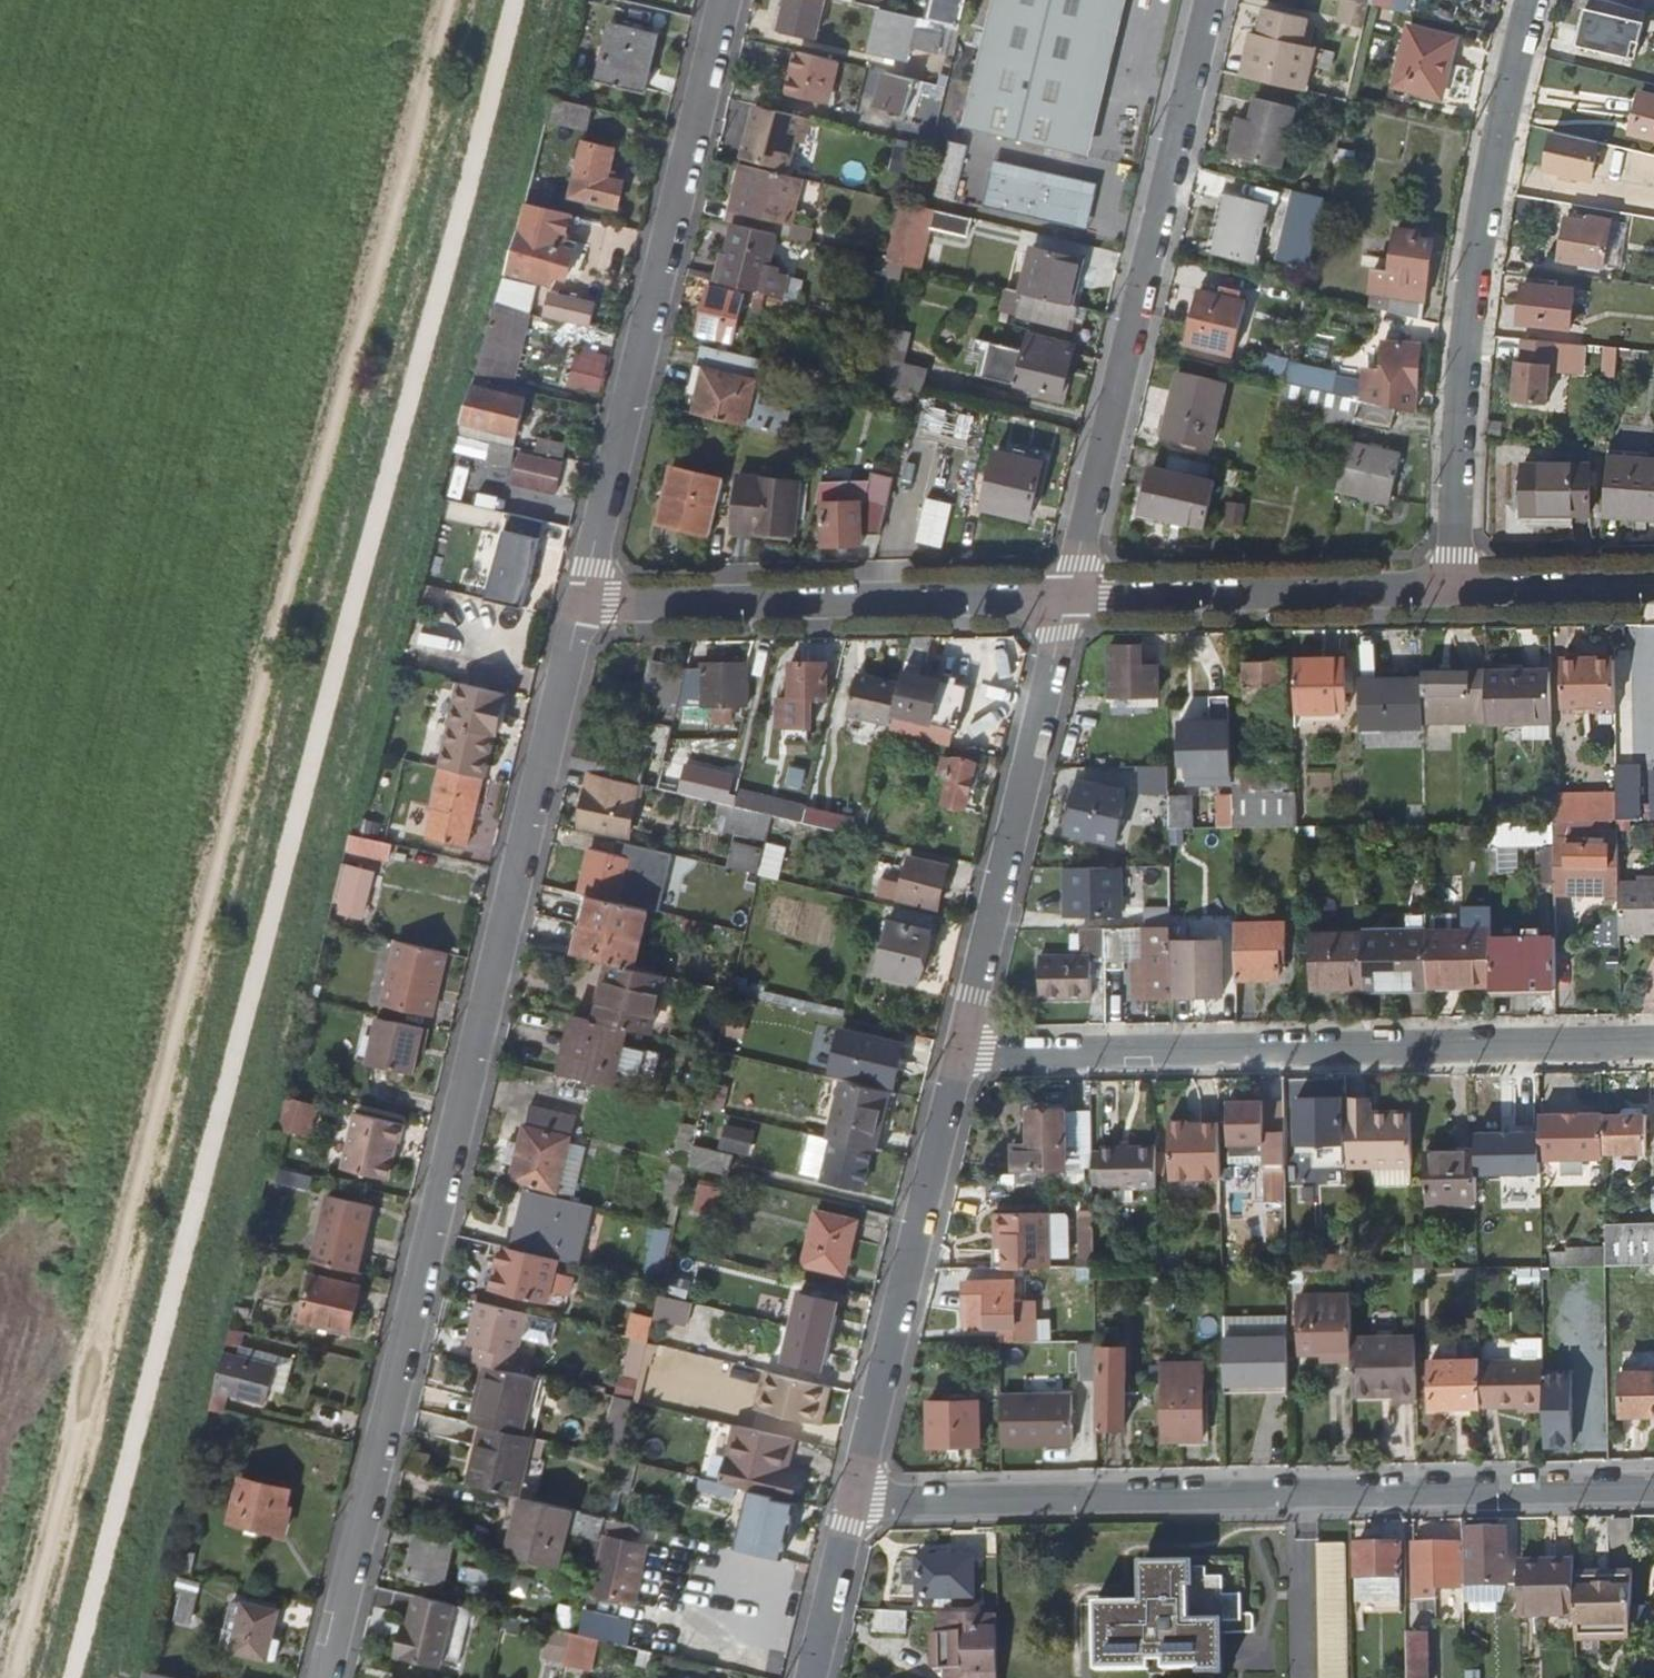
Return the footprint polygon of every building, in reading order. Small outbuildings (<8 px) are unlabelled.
[(780,30),(815,38),(825,0),(787,0),(780,30)] [(967,0),(936,0),(931,21),(934,22),(960,28),(967,0)] [(1075,155),(1084,120),(1109,13),(1112,0),(993,0),(963,128),(1075,155)] [(1109,13),(1123,17),(1127,0),(1112,0),(1109,13)] [(1394,8),(1404,10),(1407,0),(1395,0),(1394,8)] [(1612,0),(1593,0),(1582,45),(1632,57),(1641,22),(1652,25),(1653,20),(1653,12),(1612,0)] [(1260,33),(1250,77),(1292,88),(1309,18),(1266,7),(1260,33)] [(922,19),(880,9),(877,19),(919,29),(922,19)] [(1123,17),(1109,13),(1084,120),(1098,123),(1123,17)] [(953,56),(960,28),(934,22),(930,32),(919,29),(877,19),(869,52),(905,61),(909,46),(953,56)] [(609,24),(595,81),(637,90),(650,34),(609,24)] [(1395,85),(1412,89),(1443,97),(1452,61),(1458,38),(1411,27),(1395,85)] [(1242,76),(1250,77),(1260,33),(1252,32),(1242,76)] [(839,61),(798,51),(788,93),(824,103),(827,87),(833,89),(839,61)] [(1443,97),(1412,89),(1411,95),(1448,104),(1459,63),(1452,61),(1443,97)] [(914,78),(885,72),(877,104),(906,111),(914,78)] [(1642,94),(1635,124),(1653,128),(1653,97),(1642,94)] [(590,107),(551,97),(545,121),(585,130),(590,107)] [(1256,98),(1242,156),(1282,166),(1296,108),(1256,98)] [(756,106),(742,156),(788,168),(799,128),(807,130),(810,119),(756,106)] [(1084,120),(1075,155),(1089,158),(1098,123),(1084,120)] [(1600,141),(1554,131),(1545,169),(1592,179),(1600,141)] [(950,138),(936,194),(955,199),(969,143),(950,138)] [(583,143),(570,196),(618,208),(624,182),(607,178),(614,149),(583,143)] [(1600,178),(1613,180),(1615,165),(1653,170),(1653,155),(1623,151),(1624,148),(1604,145),(1600,178)] [(1341,146),(1338,160),(1364,166),(1368,152),(1341,146)] [(993,173),(1083,195),(1075,228),(1087,231),(1098,186),(996,162),(993,173)] [(778,235),(788,238),(803,178),(742,164),(728,224),(736,225),(778,235)] [(985,207),(1075,228),(1083,195),(993,173),(985,207)] [(1324,204),(1325,197),(1295,190),(1281,255),(1311,262),(1324,204)] [(1222,192),(1208,249),(1255,261),(1269,203),(1222,192)] [(552,210),(524,203),(504,274),(548,285),(550,278),(567,282),(576,244),(545,236),(552,210)] [(918,205),(904,265),(920,269),(931,225),(968,234),(972,218),(918,205)] [(1591,221),(1615,225),(1616,219),(1592,215),(1591,221)] [(1570,218),(1563,259),(1607,266),(1615,225),(1591,221),(1570,218)] [(770,265),(778,235),(736,225),(722,284),(759,293),(763,294),(770,265)] [(1395,296),(1393,311),(1424,318),(1434,240),(1411,236),(1412,230),(1399,229),(1393,270),(1376,268),(1373,292),(1395,296)] [(1022,293),(1068,304),(1079,259),(1033,248),(1022,293)] [(759,293),(722,284),(710,281),(698,331),(733,340),(738,321),(752,324),(759,293)] [(1527,284),(1522,324),(1573,331),(1578,291),(1527,284)] [(1202,289),(1188,344),(1234,356),(1247,300),(1202,289)] [(1072,328),(1078,306),(1068,304),(1022,293),(1017,315),(1031,318),(1072,328)] [(548,296),(543,318),(588,328),(594,306),(548,296)] [(516,312),(494,307),(477,368),(488,371),(499,374),(516,312)] [(1016,384),(1061,393),(1073,344),(1028,333),(1024,349),(1016,384)] [(1521,361),(1518,361),(1514,401),(1547,404),(1551,364),(1553,341),(1523,338),(1521,361)] [(1553,341),(1551,364),(1579,366),(1581,344),(1553,341)] [(1016,384),(1024,349),(995,342),(986,377),(1016,384)] [(1327,391),(1359,398),(1395,406),(1415,411),(1422,344),(1384,342),(1383,347),(1381,368),(1374,367),(1367,366),(1365,383),(1331,375),(1327,391)] [(744,423),(761,355),(711,343),(694,411),(737,422),(744,423)] [(1377,347),(1374,367),(1381,368),(1383,347),(1377,347)] [(567,385),(601,393),(609,357),(576,349),(567,385)] [(884,349),(876,383),(914,392),(920,394),(926,369),(893,360),(895,352),(884,349)] [(869,357),(855,354),(851,370),(865,373),(869,357)] [(1296,367),(1293,383),(1327,391),(1331,375),(1296,367)] [(477,368),(474,378),(485,381),(488,371),(477,368)] [(1180,369),(1164,436),(1211,447),(1227,381),(1180,369)] [(485,381),(474,378),(457,436),(512,448),(527,390),(485,381)] [(1293,383),(1285,381),(1281,400),(1355,417),(1359,398),(1327,391),(1293,383)] [(1355,417),(1354,421),(1390,429),(1395,406),(1359,398),(1355,417)] [(758,399),(751,423),(780,431),(787,407),(758,399)] [(913,432),(974,448),(982,415),(922,400),(913,432)] [(536,438),(533,452),(560,458),(563,444),(536,438)] [(1349,441),(1338,488),(1392,501),(1403,453),(1349,441)] [(983,502),(982,507),(1028,518),(1042,462),(996,451),(990,475),(976,472),(969,499),(983,502)] [(518,455),(511,485),(552,494),(559,464),(518,455)] [(1607,507),(1645,511),(1646,517),(1653,517),(1653,458),(1611,455),(1607,507)] [(830,481),(825,501),(822,501),(821,544),(863,543),(863,532),(881,532),(896,466),(876,461),(870,481),(830,481)] [(447,517),(486,524),(472,593),(527,605),(545,517),(514,511),(516,498),(492,493),(489,505),(475,502),(482,467),(458,462),(447,517)] [(657,520),(710,534),(724,477),(671,464),(657,520)] [(1155,464),(1143,512),(1206,526),(1218,478),(1155,464)] [(1523,466),(1524,515),(1590,514),(1590,466),(1523,466)] [(740,474),(734,532),(753,533),(754,528),(794,531),(800,480),(740,474)] [(825,501),(830,481),(822,480),(817,501),(822,501),(825,501)] [(917,538),(942,545),(952,500),(927,494),(917,538)] [(932,637),(911,638),(906,660),(925,666),(932,637)] [(1108,647),(1109,698),(1157,697),(1157,662),(1140,662),(1139,646),(1108,647)] [(640,742),(657,746),(662,724),(673,727),(677,709),(687,670),(688,664),(661,657),(640,742)] [(1293,659),(1294,713),(1343,712),(1342,658),(1293,659)] [(1562,708),(1616,708),(1615,659),(1562,660),(1562,708)] [(827,663),(789,662),(788,700),(777,700),(776,727),(811,728),(811,700),(825,701),(827,663)] [(1246,664),(1246,689),(1287,689),(1286,663),(1246,664)] [(687,670),(677,709),(747,707),(747,672),(719,673),(719,666),(701,666),(701,670),(687,670)] [(904,668),(900,684),(893,712),(959,728),(969,684),(904,668)] [(1488,724),(1487,671),(1468,670),(1468,672),(1424,673),(1424,684),(1424,724),(1488,724)] [(1523,754),(1552,754),(1551,670),(1487,671),(1488,724),(1488,738),(1523,738),(1523,754)] [(847,713),(891,724),(893,712),(900,684),(873,677),(871,681),(855,677),(847,713)] [(438,767),(480,778),(490,736),(493,737),(503,694),(458,683),(438,767)] [(1359,686),(1359,730),(1424,729),(1424,724),(1424,684),(1359,686)] [(1186,758),(1187,783),(1218,783),(1217,734),(1199,735),(1198,722),(1180,722),(1180,758),(1186,758)] [(653,758),(665,761),(665,759),(673,727),(662,724),(657,746),(653,758)] [(920,738),(889,731),(886,743),(917,751),(920,738)] [(575,747),(570,766),(592,772),(635,782),(641,783),(649,752),(605,740),(602,754),(575,747)] [(953,768),(944,805),(965,810),(969,794),(974,795),(982,765),(944,756),(942,765),(953,768)] [(665,761),(658,788),(667,790),(674,762),(665,759),(665,761)] [(717,802),(735,806),(737,795),(731,794),(735,778),(686,765),(679,793),(704,799),(706,799),(717,802)] [(1169,791),(1168,765),(1141,766),(1142,791),(1169,791)] [(461,860),(480,778),(438,767),(429,806),(433,807),(422,851),(461,860)] [(1653,770),(1653,813),(1638,813),(1638,794),(1617,795),(1618,820),(1653,819),(1653,770)] [(592,772),(580,825),(623,835),(635,782),(592,772)] [(1079,781),(1066,833),(1114,843),(1128,792),(1079,781)] [(737,795),(735,806),(762,813),(766,797),(738,790),(737,795)] [(1219,827),(1233,826),(1232,794),(1219,794),(1219,827)] [(706,799),(704,799),(690,795),(684,819),(700,823),(706,799)] [(1169,795),(1169,827),(1192,827),(1191,808),(1185,808),(1185,795),(1169,795)] [(1592,820),(1591,795),(1553,796),(1553,821),(1592,820)] [(1618,820),(1617,795),(1591,795),(1592,820),(1595,820),(1618,820)] [(762,813),(772,815),(787,818),(791,803),(766,797),(762,813)] [(766,839),(772,815),(762,813),(735,806),(717,802),(711,825),(766,839)] [(787,818),(802,822),(806,807),(806,806),(791,803),(787,818)] [(806,807),(802,822),(841,831),(845,817),(806,807)] [(354,816),(350,834),(382,842),(387,824),(354,816)] [(1595,839),(1595,820),(1592,820),(1553,821),(1553,844),(1553,868),(1554,894),(1618,891),(1618,883),(1618,867),(1618,845),(1613,845),(1613,832),(1600,832),(1600,839),(1595,839)] [(1553,844),(1553,821),(1533,821),(1533,826),(1512,826),(1512,822),(1489,822),(1489,844),(1553,844)] [(382,842),(350,834),(346,850),(386,860),(390,844),(382,842)] [(754,873),(758,873),(765,847),(738,841),(732,867),(754,873)] [(581,893),(590,895),(619,902),(630,858),(591,849),(581,893)] [(678,854),(655,849),(651,866),(674,871),(678,854)] [(877,893),(936,908),(946,866),(908,856),(902,883),(881,877),(877,893)] [(342,863),(334,899),(344,902),(342,914),(360,918),(372,870),(342,863)] [(1121,865),(1066,866),(1066,914),(1122,913),(1121,865)] [(1171,880),(1170,867),(1146,867),(1146,880),(1171,880)] [(1619,929),(1653,928),(1653,883),(1618,883),(1618,891),(1619,929)] [(576,954),(599,960),(634,968),(648,909),(619,902),(590,895),(576,954)] [(1410,913),(1363,914),(1363,932),(1364,985),(1427,985),(1427,930),(1426,896),(1411,896),(1410,913)] [(929,929),(933,915),(892,905),(876,972),(919,983),(932,930),(929,929)] [(1172,926),(1171,907),(1145,907),(1145,926),(1147,926),(1172,926)] [(1285,923),(1235,924),(1236,979),(1280,978),(1279,954),(1285,954),(1285,923)] [(1091,956),(1105,956),(1105,926),(1082,927),(1082,957),(1040,957),(1041,996),(1092,996),(1091,956)] [(1105,926),(1105,956),(1124,955),(1124,926),(1105,926)] [(1173,993),(1172,926),(1147,926),(1148,994),(1173,993)] [(1491,978),(1491,937),(1491,930),(1427,930),(1427,985),(1470,984),(1470,979),(1491,978)] [(1314,986),(1364,985),(1363,932),(1312,932),(1314,986)] [(1491,978),(1491,988),(1555,988),(1554,937),(1491,937),(1491,978)] [(445,951),(396,939),(382,1001),(430,1013),(445,951)] [(1176,954),(1176,994),(1224,993),(1223,953),(1176,954)] [(584,1018),(625,1028),(637,1031),(651,972),(634,968),(599,960),(584,1018)] [(747,1009),(750,996),(730,991),(727,1004),(747,1009)] [(1173,1000),(1174,1023),(1184,1023),(1183,1000),(1173,1000)] [(427,1027),(375,1014),(364,1061),(411,1073),(418,1046),(423,1047),(427,1027)] [(580,1017),(565,1074),(612,1086),(625,1028),(584,1018),(580,1017)] [(904,1044),(842,1029),(832,1071),(893,1086),(904,1044)] [(886,1091),(840,1080),(827,1137),(832,1138),(872,1148),(886,1091)] [(291,1097),(283,1127),(307,1133),(314,1103),(291,1097)] [(1298,1122),(1298,1144),(1343,1143),(1341,1100),(1304,1101),(1305,1121),(1298,1122)] [(1264,1101),(1228,1102),(1230,1163),(1264,1163),(1265,1166),(1285,1166),(1284,1132),(1265,1132),(1264,1101)] [(1412,1183),(1411,1166),(1410,1114),(1384,1114),(1384,1120),(1374,1121),(1373,1103),(1348,1103),(1349,1167),(1378,1167),(1378,1183),(1412,1183)] [(574,1117),(530,1106),(521,1144),(516,1166),(513,1180),(557,1191),(574,1117)] [(1015,1146),(1015,1170),(1065,1169),(1064,1110),(1032,1110),(1032,1145),(1015,1146)] [(353,1111),(339,1166),(384,1176),(394,1139),(396,1139),(401,1122),(353,1111)] [(1603,1154),(1602,1118),(1602,1114),(1579,1114),(1579,1119),(1561,1119),(1561,1115),(1538,1115),(1539,1159),(1603,1158),(1603,1154)] [(1171,1176),(1220,1175),(1220,1171),(1220,1149),(1219,1123),(1188,1123),(1187,1115),(1169,1116),(1171,1176)] [(1602,1118),(1603,1154),(1646,1154),(1646,1117),(1602,1118)] [(863,1187),(872,1148),(832,1138),(831,1145),(823,1177),(863,1187)] [(1481,1140),(1482,1182),(1494,1182),(1493,1139),(1481,1140)] [(823,1177),(831,1145),(812,1140),(804,1172),(823,1177)] [(505,1163),(516,1166),(521,1144),(510,1141),(505,1163)] [(1130,1187),(1158,1187),(1157,1145),(1103,1146),(1104,1151),(1105,1183),(1104,1188),(1109,1188),(1109,1202),(1130,1202),(1130,1187)] [(693,1148),(689,1166),(727,1175),(732,1157),(693,1148)] [(1425,1202),(1476,1201),(1475,1150),(1425,1151),(1425,1202)] [(1093,1151),(1094,1181),(1094,1183),(1105,1183),(1104,1151),(1093,1151)] [(694,1182),(687,1210),(711,1215),(718,1188),(694,1182)] [(517,1248),(558,1258),(579,1263),(592,1205),(556,1196),(531,1190),(517,1248)] [(326,1193),(310,1260),(353,1270),(369,1204),(326,1193)] [(816,1210),(804,1261),(826,1267),(827,1260),(846,1265),(857,1220),(816,1210)] [(1006,1268),(1043,1268),(1053,1268),(1053,1214),(997,1214),(997,1236),(1006,1235),(1006,1268)] [(1653,1267),(1653,1224),(1604,1224),(1604,1251),(1605,1267),(1647,1267),(1653,1267)] [(517,1248),(503,1245),(493,1289),(547,1302),(550,1290),(569,1294),(573,1276),(555,1271),(558,1258),(517,1248)] [(1604,1251),(1568,1251),(1568,1268),(1605,1267),(1604,1251)] [(1286,1258),(1286,1272),(1350,1271),(1350,1257),(1286,1258)] [(1401,1270),(1413,1270),(1413,1260),(1401,1260),(1401,1270)] [(1078,1285),(1078,1267),(1053,1268),(1043,1268),(1043,1285),(1078,1285)] [(313,1275),(303,1319),(350,1330),(361,1286),(313,1275)] [(965,1283),(966,1327),(1016,1326),(1016,1282),(965,1283)] [(801,1292),(793,1325),(829,1334),(837,1301),(801,1292)] [(1352,1353),(1351,1337),(1351,1292),(1300,1293),(1301,1354),(1352,1353)] [(682,1299),(659,1294),(651,1326),(674,1332),(682,1299)] [(481,1364),(514,1371),(528,1313),(479,1301),(473,1325),(482,1327),(478,1346),(484,1348),(481,1364)] [(629,1337),(647,1341),(651,1326),(653,1317),(634,1313),(629,1337)] [(829,1334),(793,1325),(785,1358),(822,1367),(829,1334)] [(1416,1400),(1414,1337),(1351,1337),(1352,1353),(1352,1394),(1394,1394),(1394,1400),(1416,1400)] [(1287,1339),(1224,1340),(1224,1386),(1288,1385),(1287,1339)] [(1098,1378),(1097,1340),(1079,1340),(1080,1378),(1098,1378)] [(1101,1347),(1103,1427),(1128,1427),(1126,1347),(1101,1347)] [(223,1351),(209,1408),(221,1411),(226,1390),(243,1395),(253,1359),(223,1351)] [(500,1430),(514,1371),(481,1364),(463,1359),(457,1385),(463,1386),(455,1419),(483,1426),(500,1430)] [(1479,1363),(1479,1361),(1430,1361),(1431,1409),(1480,1408),(1479,1363)] [(1203,1363),(1161,1363),(1162,1440),(1204,1440),(1203,1363)] [(1543,1373),(1542,1363),(1479,1363),(1480,1408),(1543,1408),(1543,1373)] [(815,1420),(824,1383),(769,1370),(761,1408),(815,1420)] [(1543,1408),(1543,1415),(1548,1415),(1548,1447),(1572,1446),(1571,1372),(1543,1373),(1543,1408)] [(1621,1416),(1653,1416),(1653,1373),(1621,1373),(1621,1416)] [(1002,1398),(1003,1444),(1072,1443),(1071,1396),(1002,1398)] [(929,1400),(930,1445),(981,1443),(980,1399),(929,1400)] [(793,1436),(736,1423),(723,1482),(735,1485),(750,1489),(772,1494),(792,1499),(797,1474),(784,1471),(793,1436)] [(518,1497),(532,1437),(500,1430),(483,1426),(469,1486),(518,1497)] [(723,1482),(698,1477),(695,1487),(732,1496),(735,1485),(723,1482)] [(241,1478),(230,1521),(279,1532),(289,1489),(241,1478)] [(771,1497),(772,1494),(750,1489),(736,1547),(781,1558),(794,1502),(771,1497)] [(522,1498),(508,1556),(549,1565),(558,1529),(600,1540),(606,1517),(522,1498)] [(1470,1532),(1471,1590),(1508,1589),(1507,1532),(1470,1532)] [(453,1543),(417,1535),(406,1575),(442,1583),(453,1543)] [(609,1535),(596,1590),(622,1598),(636,1543),(609,1535)] [(1356,1545),(1358,1603),(1403,1602),(1401,1543),(1356,1545)] [(1463,1569),(1462,1545),(1413,1546),(1414,1570),(1415,1570),(1415,1603),(1437,1602),(1436,1592),(1463,1591),(1463,1569)] [(1322,1677),(1350,1677),(1345,1546),(1317,1546),(1322,1677)] [(181,1547),(176,1564),(191,1569),(196,1551),(181,1547)] [(916,1558),(917,1599),(973,1598),(972,1557),(916,1558)] [(1518,1565),(1519,1615),(1575,1614),(1574,1575),(1574,1564),(1518,1565)] [(1095,1603),(1097,1672),(1151,1671),(1151,1662),(1164,1662),(1165,1670),(1199,1670),(1199,1676),(1236,1675),(1235,1636),(1257,1635),(1257,1616),(1242,1616),(1242,1599),(1224,1599),(1223,1579),(1209,1579),(1209,1569),(1146,1570),(1146,1602),(1095,1603)] [(1611,1574),(1574,1575),(1575,1614),(1576,1660),(1599,1660),(1598,1636),(1631,1636),(1631,1626),(1632,1580),(1611,1581),(1611,1574)] [(184,1586),(176,1618),(203,1625),(211,1593),(184,1586)] [(406,1638),(401,1637),(396,1657),(442,1667),(456,1605),(416,1596),(409,1625),(406,1638)] [(244,1602),(233,1649),(266,1657),(277,1610),(244,1602)] [(983,1614),(996,1614),(996,1606),(983,1606),(983,1614)] [(908,1610),(881,1609),(876,1630),(908,1630),(908,1610)] [(998,1672),(996,1614),(983,1614),(979,1613),(941,1612),(940,1628),(931,1628),(932,1665),(950,1664),(950,1671),(950,1677),(982,1677),(982,1673),(998,1672)] [(403,1624),(401,1637),(406,1638),(409,1625),(403,1624)] [(1409,1624),(1409,1637),(1423,1637),(1423,1624),(1409,1624)] [(578,1634),(573,1633),(567,1660),(588,1665),(594,1638),(578,1634)] [(1409,1637),(1410,1677),(1429,1676),(1428,1637),(1423,1637),(1409,1637)] [(1647,1657),(1630,1656),(1630,1666),(1647,1666),(1647,1657)] [(1630,1677),(1647,1677),(1647,1666),(1630,1666),(1630,1677)]
